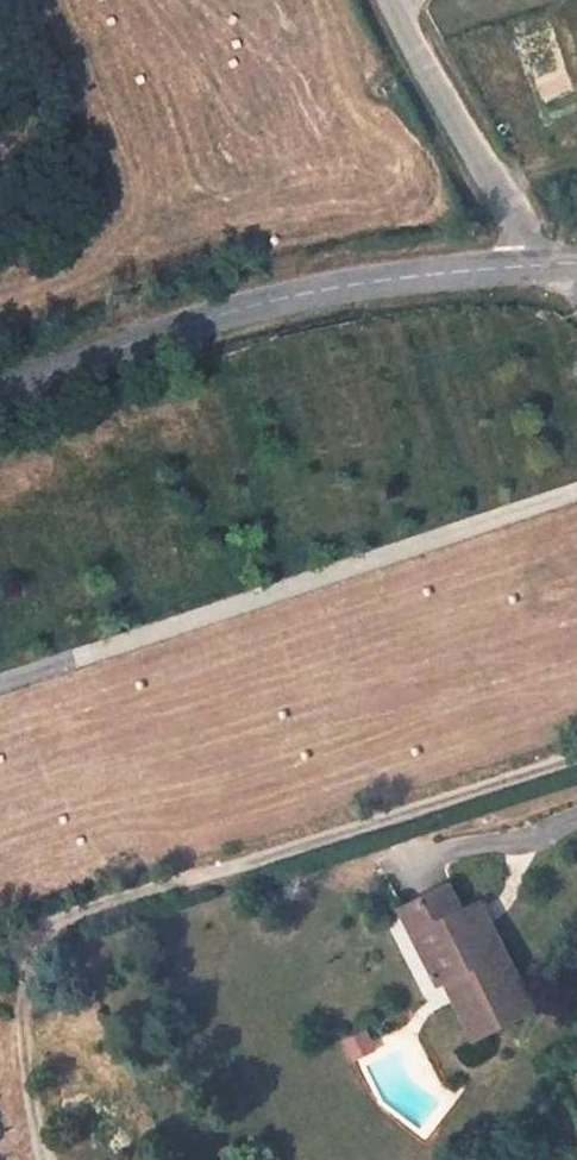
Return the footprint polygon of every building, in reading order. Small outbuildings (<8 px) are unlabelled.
[(535,1010),(492,923),(474,932),(463,911),(451,885),(403,909),(441,984),(448,981),(461,974),(490,1032),(535,1010)] [(492,923),(482,902),(463,911),(474,932),(492,923)] [(490,1032),(461,974),(448,981),(476,1039),(490,1032)] [(365,1033),(348,1041),(355,1058),(374,1049),(365,1033)]
